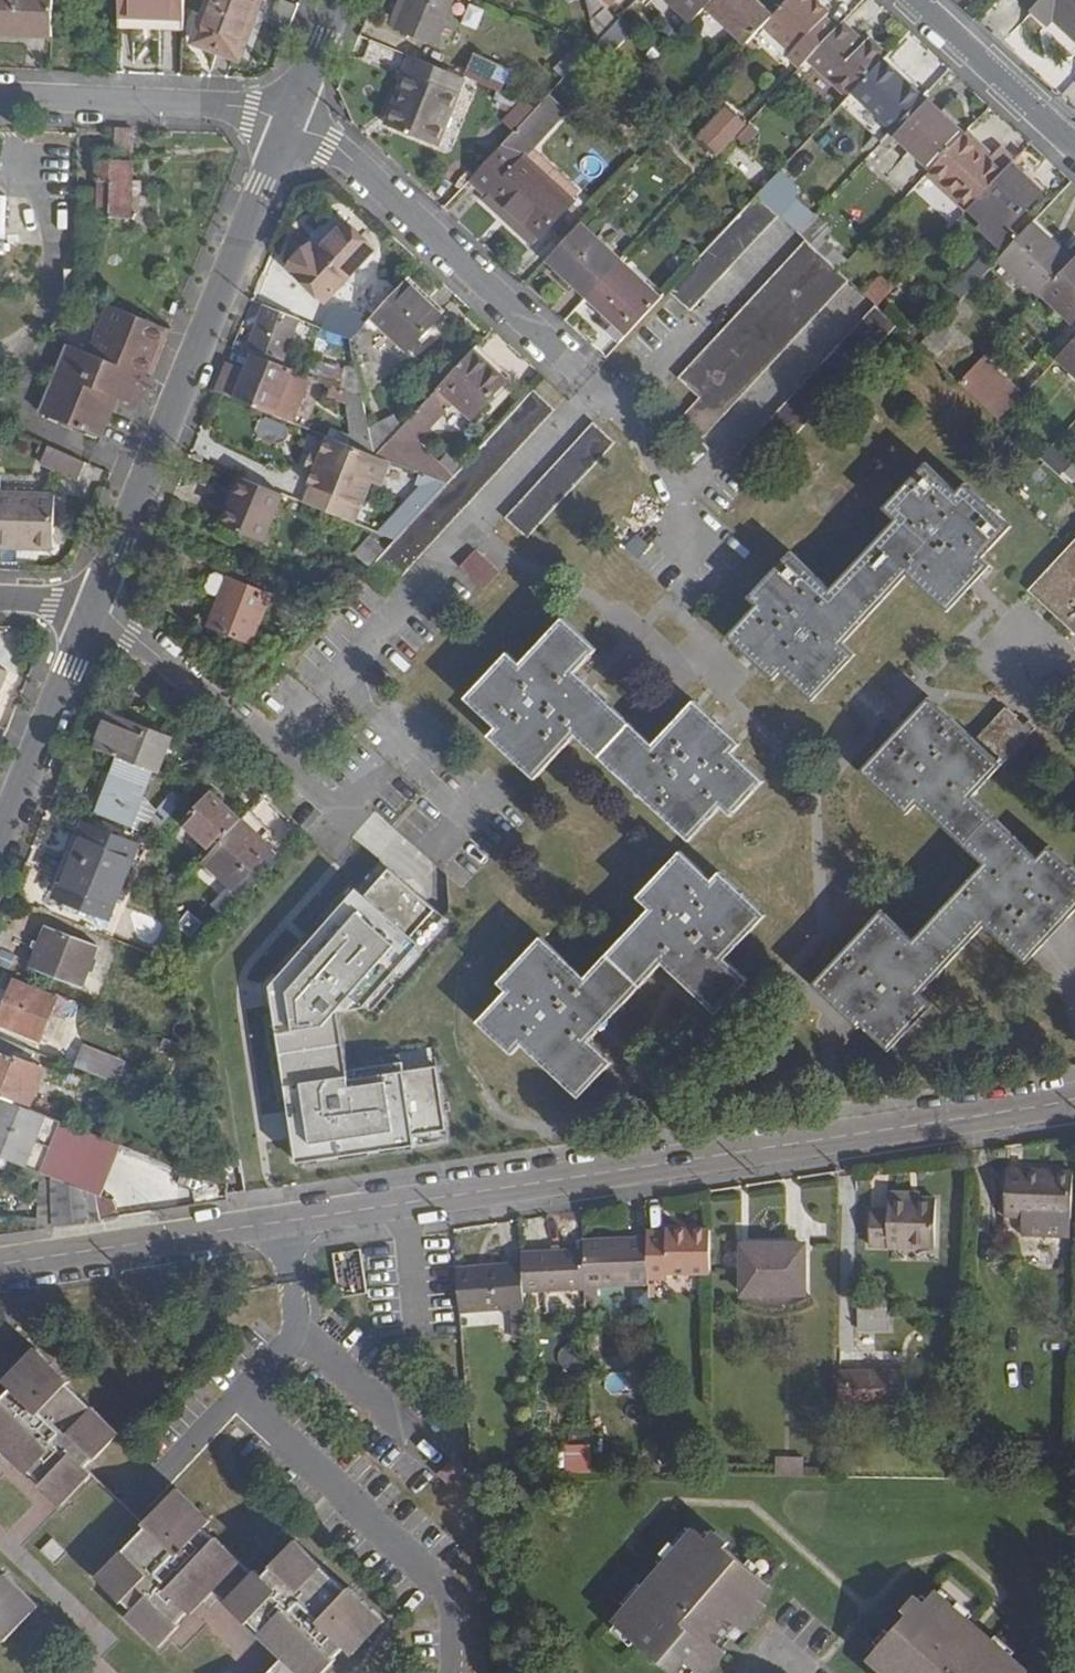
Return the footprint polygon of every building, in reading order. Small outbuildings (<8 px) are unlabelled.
[(52,39),(53,0),(0,0),(0,37),(52,39)] [(119,18),(183,20),(184,0),(120,0),(119,18)] [(262,0),(210,0),(193,44),(239,61),(262,0)] [(411,0),(399,0),(388,26),(399,31),(411,0)] [(437,46),(455,0),(411,0),(399,31),(437,46)] [(694,22),(708,7),(715,0),(670,0),(694,22)] [(708,7),(748,44),(765,26),(773,17),(754,0),(715,0),(708,7)] [(791,56),(803,68),(809,60),(838,30),(826,18),(830,14),(816,0),(789,0),(773,17),(765,26),(793,53),(791,56)] [(1047,24),(1054,18),(1074,37),(1074,0),(1021,0),(1047,24)] [(844,23),(838,30),(809,60),(849,98),(853,94),(885,59),(889,55),(870,39),(866,44),(844,23)] [(584,40),(556,68),(566,78),(596,45),(584,40)] [(387,127),(439,148),(464,78),(412,57),(405,76),(406,76),(387,127)] [(885,59),(853,94),(895,132),(927,98),(885,59)] [(501,92),(509,75),(474,60),(467,76),(501,92)] [(516,133),(511,139),(472,181),(489,196),(492,193),(540,240),(575,202),(525,157),(527,153),(570,112),(551,95),(539,109),(516,133)] [(895,132),(893,134),(934,170),(966,135),(927,98),(895,132)] [(523,102),(505,121),(516,133),(539,109),(523,102)] [(747,126),(725,106),(697,138),(718,157),(747,126)] [(761,134),(751,124),(738,138),(749,148),(761,134)] [(132,182),(133,131),(116,131),(115,148),(96,148),(95,181),(79,180),(81,244),(93,244),(93,219),(131,219),(132,191),(140,191),(140,182),(132,182)] [(966,135),(934,170),(929,175),(970,212),(981,201),(1014,165),(1017,161),(1003,148),(994,157),(968,133),(966,135)] [(1043,193),(1014,165),(981,201),(1010,228),(1043,193)] [(772,186),(762,196),(771,204),(780,193),(772,186)] [(970,212),(966,216),(996,244),(1007,254),(1021,238),(1010,228),(981,201),(970,212)] [(758,202),(674,292),(678,296),(691,307),(775,217),(758,202)] [(817,215),(799,233),(840,271),(849,261),(829,243),(833,239),(830,235),(834,231),(817,215)] [(317,251),(312,246),(290,269),(326,302),(374,252),(344,223),(317,251)] [(1002,259),(1042,297),(1045,294),(1074,261),(1074,260),(1034,224),(1021,238),(1007,254),(1002,259)] [(582,225),(548,261),(589,299),(623,263),(582,225)] [(846,282),(807,246),(684,378),(705,399),(686,419),(703,436),(846,282)] [(1045,294),(1074,322),(1074,261),(1045,294)] [(990,268),(984,262),(973,274),(979,280),(990,268)] [(623,263),(589,299),(629,336),(663,300),(623,263)] [(896,290),(882,277),(866,295),(879,308),(896,290)] [(442,317),(406,282),(373,319),(408,351),(442,317)] [(69,345),(68,347),(138,375),(135,383),(146,387),(169,330),(109,306),(90,353),(69,345)] [(251,348),(285,361),(299,321),(265,307),(251,348)] [(893,327),(876,312),(743,454),(761,470),(893,327)] [(364,328),(352,317),(335,335),(351,342),(364,328)] [(960,335),(945,321),(921,347),(936,361),(960,335)] [(1059,359),(1074,374),(1074,342),(1059,359)] [(103,438),(122,388),(142,395),(146,387),(135,383),(138,375),(68,347),(42,414),(103,438)] [(508,383),(474,352),(404,427),(377,456),(393,463),(394,463),(398,465),(455,403),(473,419),(508,383)] [(275,369),(248,358),(243,370),(227,363),(215,393),(272,415),(293,423),(309,383),(289,375),(275,369)] [(984,358),(961,384),(1001,422),(1024,397),(984,358)] [(342,390),(347,367),(314,365),(310,378),(342,390)] [(357,369),(347,367),(342,390),(348,393),(363,399),(361,389),(357,369)] [(348,393),(344,405),(366,411),(363,399),(348,393)] [(534,396),(369,575),(374,581),(387,593),(551,413),(534,396)] [(366,411),(344,405),(353,447),(376,456),(370,429),(366,411)] [(395,415),(370,429),(376,456),(377,456),(404,427),(395,415)] [(280,442),(286,428),(259,417),(253,430),(280,442)] [(612,444),(595,430),(511,520),(528,536),(612,444)] [(393,463),(327,439),(321,457),(312,453),(306,469),(314,472),(309,485),(364,506),(374,481),(384,485),(393,463)] [(53,448),(45,445),(38,463),(47,466),(53,448)] [(83,462),(53,448),(47,466),(76,479),(83,462)] [(1042,460),(1074,490),(1074,467),(1054,448),(1042,460)] [(890,509),(902,520),(832,594),(794,558),(754,598),(762,606),(733,637),(775,676),(782,668),(814,696),(853,655),(841,645),(910,571),(949,606),(987,566),(979,559),(1007,528),(966,489),(958,497),(928,468),(890,509)] [(413,506),(420,513),(447,485),(431,478),(408,502),(413,506)] [(222,526),(265,543),(284,496),(241,479),(222,526)] [(31,550),(32,546),(55,547),(56,496),(0,494),(0,549),(31,550)] [(413,506),(383,534),(396,539),(420,513),(413,506)] [(372,539),(357,555),(369,567),(385,551),(372,539)] [(1035,591),(1074,629),(1074,549),(1035,591)] [(466,568),(490,591),(505,575),(481,552),(466,568)] [(222,598),(229,581),(217,576),(212,578),(208,587),(211,593),(222,598)] [(256,591),(229,581),(222,598),(210,627),(252,644),(271,597),(261,593),(263,586),(258,585),(256,591)] [(494,735),(536,774),(578,731),(691,836),(723,803),(734,812),(761,782),(731,753),(738,745),(696,706),(654,748),(572,673),(593,651),(563,623),(522,666),(511,657),(471,698),(502,727),(494,735)] [(1029,958),(1071,914),(1074,910),(1074,874),(1051,851),(1041,863),(970,798),(1029,732),(1007,712),(978,744),(931,702),(867,771),(909,811),(920,799),(991,863),(916,944),(884,915),(820,985),(860,1023),(863,1020),(891,1045),(929,1005),(918,995),(988,922),(1029,958)] [(173,738),(110,715),(96,748),(121,758),(151,769),(159,772),(173,738)] [(151,769),(121,758),(99,814),(129,825),(141,795),(151,769)] [(174,792),(164,802),(174,812),(184,801),(174,792)] [(213,793),(185,823),(214,850),(243,819),(213,793)] [(156,811),(141,795),(129,825),(152,835),(153,834),(174,812),(164,802),(156,811)] [(243,819),(214,850),(205,861),(236,890),(272,850),(275,848),(243,819)] [(110,919),(139,846),(85,824),(55,897),(110,919)] [(281,859),(272,850),(236,890),(232,895),(241,902),(281,859)] [(683,857),(643,898),(656,909),(588,982),(542,942),(504,982),(512,990),(483,1022),(513,1050),(523,1041),(580,1094),(609,1062),(587,1041),(664,959),(718,1008),(744,980),(722,960),(763,915),(721,877),(714,885),(683,857)] [(276,1013),(300,1167),(451,1144),(439,1070),(407,1075),(405,1066),(350,1074),(344,1037),(371,1033),(452,945),(390,888),(276,1013)] [(83,987),(99,946),(48,926),(31,967),(83,987)] [(58,998),(14,980),(8,997),(0,994),(0,995),(0,1005),(4,1007),(0,1018),(0,1024),(41,1041),(58,998)] [(32,1061),(34,1053),(0,1039),(0,1049),(32,1061)] [(186,1050),(164,1041),(159,1052),(181,1062),(186,1050)] [(124,1062),(85,1046),(77,1067),(116,1083),(124,1062)] [(30,1108),(46,1066),(32,1061),(0,1049),(0,1096),(30,1108)] [(0,1096),(0,1155),(28,1166),(34,1168),(41,1171),(63,1180),(97,1194),(117,1144),(83,1129),(48,1115),(30,1108),(0,1096)] [(26,1187),(34,1168),(28,1166),(0,1155),(0,1176),(26,1187)] [(1027,1170),(1027,1176),(1008,1175),(1006,1216),(1070,1218),(1072,1172),(1027,1170)] [(39,1217),(3,1216),(5,1236),(101,1220),(97,1194),(63,1180),(41,1171),(39,1217)] [(921,1191),(888,1190),(887,1197),(921,1199),(921,1191)] [(935,1247),(935,1199),(921,1199),(887,1197),(887,1211),(871,1211),(870,1246),(935,1247)] [(645,1232),(645,1238),(646,1280),(666,1279),(666,1274),(709,1272),(709,1229),(645,1232)] [(582,1241),(582,1249),(583,1288),(584,1304),(597,1303),(596,1287),(646,1284),(646,1280),(645,1238),(582,1241)] [(803,1244),(741,1244),(740,1294),(803,1296),(803,1244)] [(520,1253),(521,1262),(523,1292),(583,1288),(582,1249),(520,1253)] [(332,1254),(339,1295),(363,1291),(356,1250),(332,1254)] [(521,1262),(455,1268),(459,1312),(523,1307),(523,1292),(521,1262)] [(887,1300),(857,1298),(856,1316),(886,1318),(887,1300)] [(886,1318),(856,1316),(856,1327),(885,1329),(886,1318)] [(97,1459),(121,1434),(93,1406),(92,1407),(69,1384),(71,1382),(36,1348),(3,1383),(11,1390),(0,1401),(0,1455),(3,1452),(28,1475),(31,1473),(41,1483),(39,1485),(62,1507),(93,1475),(86,1468),(94,1458),(97,1459)] [(900,1372),(839,1371),(838,1405),(899,1406),(900,1372)] [(587,1474),(587,1445),(560,1444),(559,1473),(587,1474)] [(456,1452),(440,1470),(453,1481),(469,1464),(456,1452)] [(805,1457),(777,1456),(777,1476),(805,1476),(805,1457)] [(180,1490),(174,1497),(147,1525),(97,1577),(122,1602),(124,1601),(133,1610),(126,1617),(159,1649),(180,1627),(177,1624),(188,1611),(193,1616),(217,1591),(249,1623),(251,1620),(262,1631),(259,1635),(283,1658),(269,1672),(324,1672),(336,1659),(335,1658),(346,1647),(354,1655),(387,1620),(350,1586),(347,1590),(324,1567),(325,1565),(296,1538),(272,1565),(273,1566),(265,1575),(258,1568),(254,1572),(217,1536),(215,1538),(204,1528),(212,1521),(180,1490)] [(708,1540),(695,1529),(653,1578),(615,1623),(672,1672),(697,1672),(698,1672),(709,1672),(727,1652),(720,1645),(737,1626),(744,1633),(767,1607),(759,1600),(771,1585),(725,1546),(729,1541),(715,1531),(708,1540)] [(55,1566),(67,1553),(53,1538),(41,1552),(55,1566)] [(3,1638),(7,1641),(39,1606),(6,1573),(0,1579),(0,1640),(3,1638)] [(1029,1672),(965,1617),(935,1591),(924,1603),(915,1595),(904,1609),(908,1613),(869,1658),(881,1670),(879,1672),(1028,1672),(1029,1672)]
